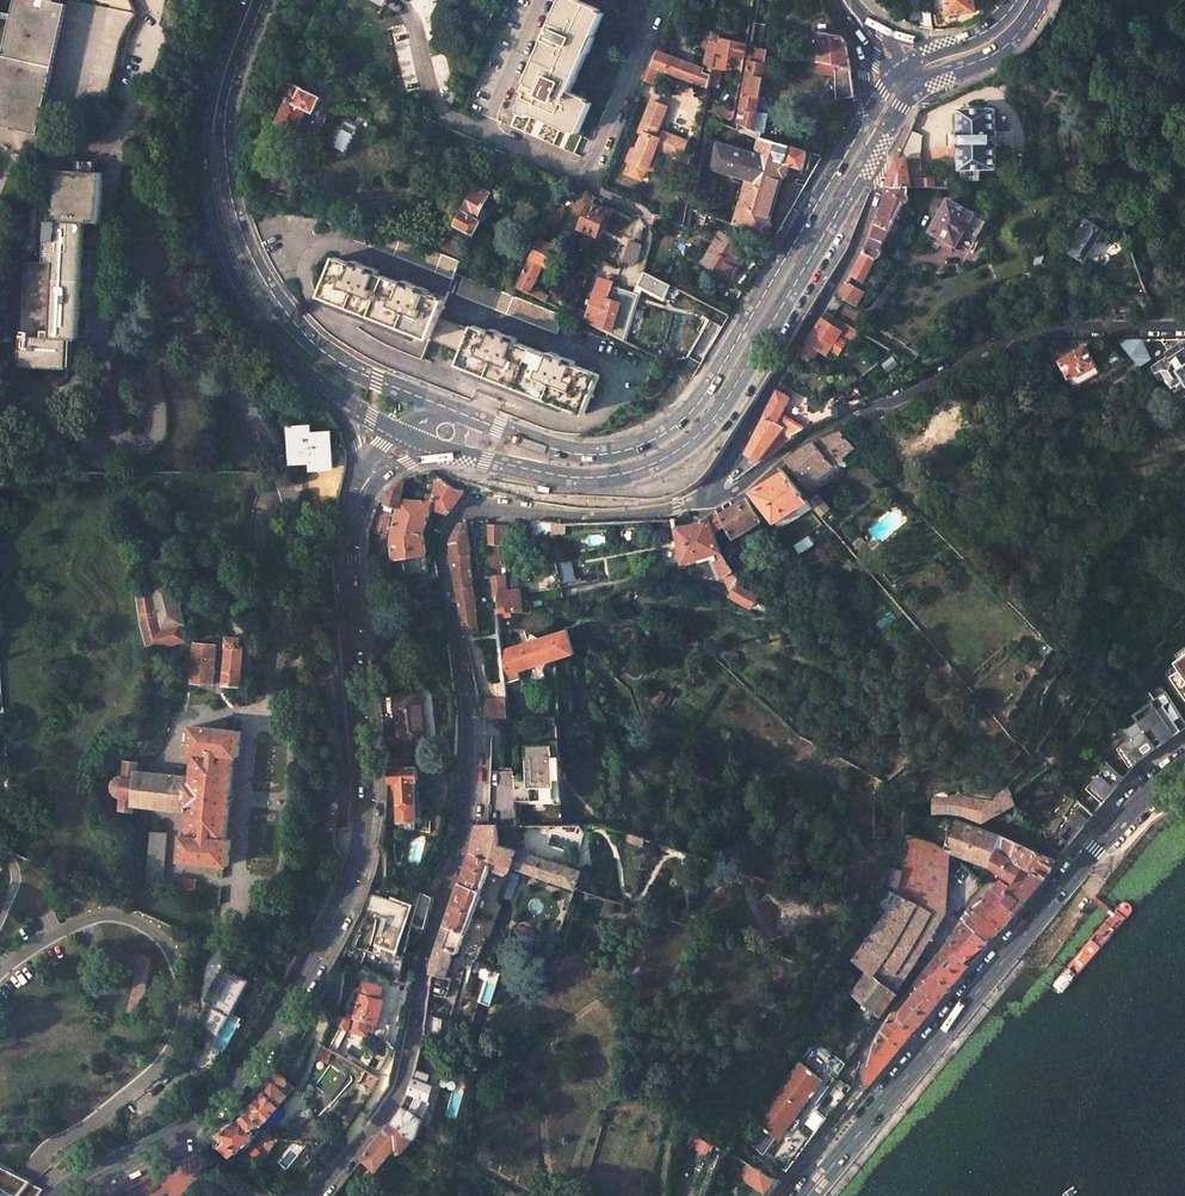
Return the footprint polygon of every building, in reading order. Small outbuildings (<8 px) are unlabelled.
[(0,69),(0,125),(38,134),(67,5),(45,0),(15,0),(0,69)] [(578,0),(566,0),(557,21),(553,19),(543,43),(546,44),(518,109),(573,133),(588,99),(566,89),(600,10),(592,6),(578,0)] [(948,18),(976,14),(974,0),(943,0),(943,1),(945,3),(946,5),(948,18)] [(933,29),(931,10),(919,11),(921,26),(921,27),(923,27),(925,28),(927,28),(929,28),(931,29),(933,29)] [(763,24),(754,23),(751,45),(759,47),(763,24)] [(720,34),(720,35),(730,37),(731,29),(722,27),(720,34)] [(842,36),(817,31),(818,49),(809,50),(809,53),(804,53),(805,58),(809,59),(826,63),(851,70),(850,65),(846,43),(842,36)] [(703,67),(655,51),(649,66),(666,72),(709,87),(711,74),(713,65),(714,65),(720,38),(719,38),(720,35),(720,34),(713,32),(703,67)] [(748,35),(735,33),(734,39),(747,41),(748,35)] [(747,43),(720,38),(714,65),(713,65),(711,74),(722,76),(727,53),(744,56),(747,45),(747,43)] [(759,47),(751,45),(749,60),(741,108),(737,122),(753,128),(756,111),(758,111),(758,109),(766,62),(765,62),(768,49),(759,47)] [(315,65),(296,56),(288,72),(307,81),(315,65)] [(826,63),(809,59),(806,70),(823,73),(826,63)] [(851,70),(826,63),(823,73),(836,76),(837,99),(854,97),(853,93),(851,70)] [(666,72),(649,66),(644,79),(661,85),(666,72)] [(320,99),(292,85),(282,104),(285,105),(277,122),(302,135),(320,99)] [(646,134),(644,139),(642,138),(637,150),(639,151),(635,162),(649,168),(658,147),(662,148),(682,156),(688,140),(659,129),(667,107),(652,101),(640,132),(646,134)] [(734,110),(712,102),(710,112),(730,120),(733,118),(734,110)] [(758,111),(756,111),(753,128),(763,132),(767,111),(758,109),(758,111)] [(995,109),(959,109),(959,132),(958,132),(958,147),(960,147),(960,169),(996,169),(995,146),(997,146),(997,131),(995,131),(995,109)] [(818,145),(765,127),(763,132),(761,137),(808,151),(815,153),(818,145)] [(922,135),(910,130),(895,163),(887,182),(887,186),(909,187),(936,187),(935,179),(922,180),(921,160),(922,135)] [(756,153),(705,138),(700,164),(748,179),(736,225),(766,236),(766,235),(767,235),(771,224),(770,224),(783,176),(784,176),(787,166),(786,165),(786,164),(802,169),(808,151),(761,137),(756,153)] [(658,147),(649,168),(654,170),(662,148),(658,147)] [(504,153),(495,149),(456,224),(474,234),(481,221),(477,219),(490,193),(485,190),(504,153)] [(1173,161),(1183,192),(1184,192),(1184,157),(1173,161)] [(96,288),(81,287),(84,222),(101,223),(103,173),(58,172),(56,216),(59,216),(58,222),(47,221),(45,263),(25,262),(22,331),(28,331),(28,335),(22,334),(22,336),(20,366),(68,369),(69,351),(84,352),(85,340),(93,341),(96,288)] [(909,187),(887,186),(886,190),(877,222),(873,221),(869,235),(866,247),(866,248),(850,274),(863,282),(876,258),(876,259),(880,257),(882,252),(881,249),(880,248),(890,230),(896,230),(898,226),(895,222),(894,221),(903,203),(904,204),(908,202),(910,198),(909,193),(909,187)] [(973,214),(949,200),(932,231),(944,237),(941,242),(954,249),(958,242),(963,245),(973,227),(968,224),(973,214)] [(607,212),(591,204),(581,227),(596,234),(607,212)] [(1084,210),(1097,213),(1099,206),(1088,204),(1084,210)] [(565,210),(556,205),(541,235),(550,240),(565,210)] [(708,215),(692,209),(690,217),(705,223),(708,215)] [(1078,260),(1083,263),(1103,229),(1086,218),(1067,249),(1079,257),(1078,260)] [(461,261),(358,221),(356,227),(351,239),(453,279),(456,273),(461,261)] [(744,245),(721,231),(702,262),(730,278),(740,263),(735,260),(744,245)] [(557,247),(541,239),(517,286),(546,301),(549,296),(533,288),(544,266),(547,267),(557,247)] [(458,245),(448,240),(443,249),(459,257),(463,251),(458,245)] [(638,260),(643,245),(630,241),(623,261),(634,264),(638,260)] [(599,261),(586,256),(583,264),(596,269),(599,261)] [(353,264),(336,257),(321,296),(413,332),(404,353),(422,359),(430,339),(463,352),(459,365),(585,414),(600,375),(574,365),(575,362),(550,352),(549,355),(516,342),(517,339),(492,329),(491,332),(474,325),(471,332),(458,327),(459,325),(439,317),(446,300),(428,293),(429,290),(404,281),(403,283),(378,274),(379,271),(354,261),(353,264)] [(670,285),(645,272),(638,285),(663,299),(670,285)] [(565,316),(463,276),(456,294),(557,334),(565,316)] [(574,307),(572,314),(589,323),(598,327),(606,298),(611,299),(615,286),(612,285),(613,282),(599,278),(588,312),(574,307)] [(864,292),(845,281),(837,294),(840,296),(856,305),(864,292)] [(625,289),(615,285),(615,286),(611,299),(606,298),(598,327),(654,356),(658,349),(649,346),(650,344),(614,327),(622,302),(621,302),(625,289)] [(560,296),(551,291),(549,296),(546,301),(555,306),(560,296)] [(831,315),(825,312),(806,341),(800,351),(816,361),(822,351),(827,354),(830,349),(835,352),(839,352),(845,344),(843,340),(851,344),(859,331),(846,324),(831,315)] [(909,346),(875,328),(870,338),(914,363),(920,355),(908,348),(909,346)] [(1130,340),(1119,340),(1135,360),(1140,366),(1150,358),(1142,340),(1130,340)] [(1154,367),(1162,378),(1165,376),(1173,389),(1174,389),(1176,392),(1184,386),(1184,347),(1183,344),(1181,344),(1169,352),(1168,354),(1170,356),(1154,367)] [(1086,345),(1059,361),(1074,388),(1101,372),(1086,345)] [(776,390),(744,453),(760,462),(792,439),(797,436),(797,435),(808,430),(781,415),(791,397),(776,390)] [(288,428),(291,464),(310,462),(311,470),(332,468),(330,433),(310,434),(309,426),(288,428)] [(793,453),(786,460),(788,461),(808,486),(853,446),(839,430),(809,442),(801,448),(793,453)] [(44,440),(45,458),(48,458),(48,459),(49,460),(51,461),(52,461),(54,461),(55,459),(55,457),(58,457),(57,439),(44,440)] [(775,523),(809,500),(784,471),(767,481),(750,492),(752,494),(775,523)] [(422,534),(431,507),(448,513),(465,489),(462,489),(456,489),(438,475),(433,495),(427,496),(426,501),(415,501),(400,498),(404,479),(398,483),(394,486),(390,489),(387,492),(385,495),(386,500),(385,505),(397,508),(391,538),(392,560),(426,555),(422,534)] [(820,496),(812,503),(828,521),(835,514),(820,496)] [(734,505),(720,514),(726,524),(726,525),(733,538),(763,521),(748,497),(734,505)] [(676,527),(675,527),(684,563),(713,554),(725,577),(734,571),(720,551),(721,551),(714,532),(726,525),(726,524),(720,514),(718,511),(696,524),(686,525),(676,527)] [(536,520),(529,538),(544,543),(548,532),(551,531),(550,521),(542,520),(537,520),(536,520)] [(561,523),(550,521),(551,531),(564,531),(564,523),(561,523)] [(467,522),(460,522),(449,543),(461,621),(464,633),(478,631),(467,522)] [(501,526),(487,525),(489,544),(502,544),(501,526)] [(860,536),(852,543),(857,549),(865,542),(860,536)] [(499,555),(490,556),(495,608),(497,608),(507,606),(508,612),(524,613),(519,594),(518,589),(507,590),(505,575),(501,575),(499,555)] [(510,575),(505,575),(507,590),(518,589),(516,576),(513,575),(512,575),(510,575)] [(171,580),(134,589),(139,625),(146,651),(186,640),(171,580)] [(758,595),(737,584),(730,596),(752,607),(758,595)] [(543,664),(571,655),(563,631),(535,640),(529,634),(527,642),(502,651),(504,677),(506,684),(520,679),(518,673),(535,667),(541,673),(543,664)] [(242,638),(228,637),(224,685),(241,686),(244,647),(241,646),(242,638)] [(1046,638),(1037,648),(1047,658),(1055,648),(1046,638)] [(217,645),(194,643),(192,680),(202,681),(202,683),(214,684),(217,645)] [(1174,663),(1180,670),(1170,677),(1184,698),(1184,655),(1174,663)] [(381,697),(382,720),(397,719),(399,744),(426,742),(422,690),(404,692),(404,695),(381,697)] [(1069,844),(1083,827),(1094,814),(1103,803),(1113,791),(1122,781),(1125,777),(1137,762),(1148,755),(1156,749),(1161,745),(1175,736),(1184,728),(1184,724),(1164,692),(1133,714),(1144,729),(1117,749),(1112,756),(1107,763),(1086,788),(1089,791),(1080,803),(1068,818),(1071,820),(1058,835),(1069,844)] [(485,718),(510,718),(510,698),(484,699),(485,718)] [(189,811),(160,808),(159,813),(189,816),(187,836),(182,835),(180,860),(224,865),(228,865),(231,840),(226,839),(234,756),(239,756),(241,731),(192,726),(190,752),(195,752),(192,783),(189,811)] [(528,779),(527,806),(555,807),(556,791),(562,790),(563,764),(558,763),(559,751),(530,750),(529,772),(530,772),(530,775),(532,776),(533,780),(528,779)] [(390,770),(391,782),(397,781),(399,821),(417,820),(415,781),(418,780),(417,767),(411,767),(410,757),(386,759),(386,770),(390,770)] [(189,811),(192,783),(188,783),(189,776),(136,772),(137,762),(124,761),(123,762),(121,762),(119,777),(117,778),(114,779),(111,784),(111,786),(111,790),(112,792),(114,794),(116,795),(117,796),(116,810),(132,812),(133,805),(160,808),(189,811)] [(491,772),(488,827),(497,827),(515,827),(516,805),(527,806),(528,779),(518,779),(518,774),(491,772)] [(932,797),(932,814),(945,813),(962,814),(982,822),(985,800),(981,798),(976,798),(963,795),(961,795),(947,798),(946,798),(932,797)] [(337,811),(324,809),(321,827),(335,830),(337,811)] [(995,852),(1000,836),(966,825),(956,822),(950,822),(944,848),(990,866),(995,852)] [(498,846),(497,827),(488,827),(476,827),(475,839),(470,853),(510,865),(523,869),(575,887),(580,872),(498,846)] [(150,831),(145,887),(161,888),(161,885),(166,833),(150,831)] [(902,863),(894,894),(897,895),(941,913),(944,848),(902,834),(901,836),(903,839),(906,847),(905,852),(902,863)] [(1027,846),(1000,836),(995,852),(1045,877),(1051,871),(1057,861),(1027,846)] [(664,855),(667,846),(654,842),(651,850),(664,855)] [(999,897),(1016,913),(1045,877),(995,852),(990,866),(1015,881),(1010,885),(1001,879),(993,889),(1001,895),(999,897)] [(508,869),(510,865),(470,853),(450,907),(471,914),(475,904),(490,863),(508,869)] [(171,878),(170,886),(195,888),(196,880),(171,878)] [(993,889),(966,922),(988,942),(991,944),(997,937),(997,935),(1016,913),(999,897),(1001,895),(993,889)] [(423,893),(420,892),(416,907),(391,899),(378,944),(399,949),(406,920),(413,922),(412,924),(424,928),(432,897),(423,893)] [(1112,898),(1051,978),(1051,985),(1056,988),(1063,988),(1129,902),(1127,897),(1124,894),(1118,894),(1112,898)] [(865,972),(851,993),(881,1015),(897,993),(893,991),(941,913),(897,895),(849,961),(865,972)] [(483,919),(486,912),(483,907),(475,904),(471,914),(483,919)] [(456,955),(468,924),(471,914),(450,907),(432,954),(430,974),(441,977),(444,978),(452,953),(456,955)] [(481,925),(483,919),(471,914),(468,924),(476,927),(481,925)] [(991,944),(988,942),(966,922),(963,926),(916,982),(893,1011),(873,1046),(866,1085),(869,1087),(949,991),(969,967),(991,944)] [(399,949),(378,944),(375,956),(395,962),(399,949)] [(815,963),(819,952),(818,951),(808,949),(804,960),(815,963)] [(213,987),(207,1000),(229,1012),(247,980),(224,967),(213,987)] [(441,977),(430,974),(427,991),(439,993),(441,977)] [(384,1002),(361,996),(355,1016),(386,1024),(389,1010),(382,1008),(384,1002)] [(760,1151),(762,1153),(774,1137),(778,1140),(824,1079),(799,1060),(753,1121),(759,1126),(747,1141),(760,1151)] [(295,1087),(280,1073),(268,1089),(248,1112),(261,1124),(262,1124),(295,1087)] [(430,1084),(412,1079),(409,1091),(408,1094),(426,1099),(430,1084)] [(828,1117),(814,1106),(773,1160),(789,1170),(828,1117)] [(420,1120),(402,1107),(400,1110),(389,1124),(415,1139),(420,1120)] [(261,1124),(248,1112),(235,1122),(221,1134),(226,1140),(217,1147),(230,1158),(257,1136),(256,1134),(257,1134),(258,1134),(259,1133),(260,1132),(260,1131),(260,1130),(260,1129),(259,1128),(258,1127),(261,1124)] [(319,1127),(311,1120),(294,1132),(285,1138),(305,1137),(319,1127)] [(415,1139),(389,1124),(360,1158),(359,1160),(375,1173),(395,1150),(402,1156),(415,1139)] [(747,1141),(743,1147),(756,1157),(760,1151),(747,1141)] [(71,1151),(52,1167),(63,1173),(79,1160),(71,1151)] [(779,1173),(774,1167),(775,1165),(767,1159),(758,1169),(775,1179),(779,1173)] [(775,1179),(758,1169),(745,1162),(736,1176),(765,1192),(775,1179)] [(4,1186),(12,1175),(0,1169),(0,1195),(17,1195),(4,1186)] [(12,1175),(4,1186),(17,1195),(19,1195),(29,1184),(26,1182),(12,1175)] [(43,1190),(36,1187),(32,1183),(33,1182),(28,1178),(26,1182),(29,1184),(19,1195),(38,1195),(43,1190)]
